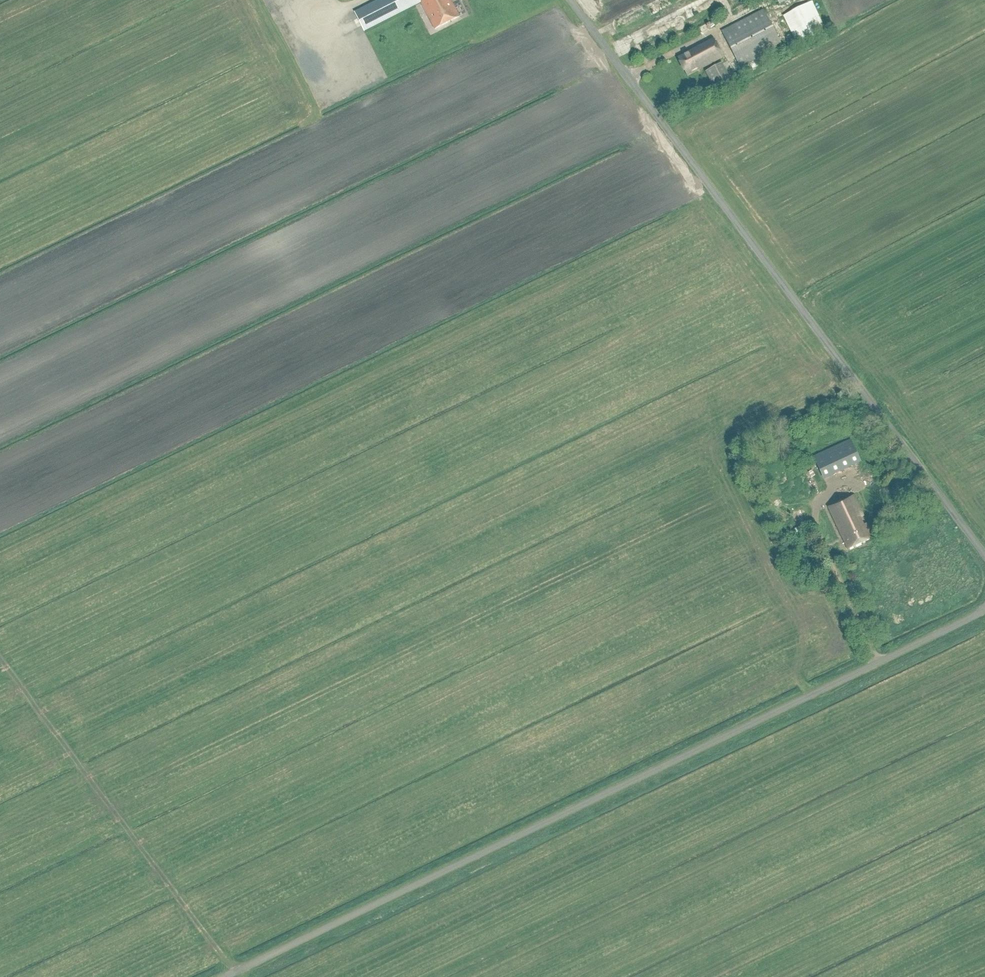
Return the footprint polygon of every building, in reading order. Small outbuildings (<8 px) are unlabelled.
[(355,13),(365,32),(421,3),(435,30),(460,17),(450,0),(448,2),(447,0),(380,0),(355,13)] [(722,2),(721,0),(696,0),(685,5),(686,7),(657,20),(658,23),(631,34),(633,40),(722,2)] [(724,13),(731,10),(726,0),(724,0),(720,2),(724,13)] [(814,4),(784,19),(796,43),(826,28),(814,4)] [(284,7),(273,10),(275,17),(286,14),(284,7)] [(764,11),(722,32),(741,69),(782,47),(764,11)] [(679,56),(708,41),(704,34),(675,49),(679,56)] [(619,40),(625,50),(633,44),(628,35),(619,40)] [(722,58),(712,41),(677,60),(687,77),(722,58)] [(635,48),(638,60),(647,57),(644,46),(635,48)] [(722,64),(706,73),(717,94),(733,86),(722,64)] [(701,117),(706,127),(715,123),(710,113),(701,117)] [(720,171),(726,167),(720,159),(714,164),(720,171)] [(850,441),(828,451),(814,457),(823,478),(859,461),(850,441)] [(854,496),(829,508),(849,550),(872,539),(866,525),(864,526),(860,518),(864,516),(854,496)]
